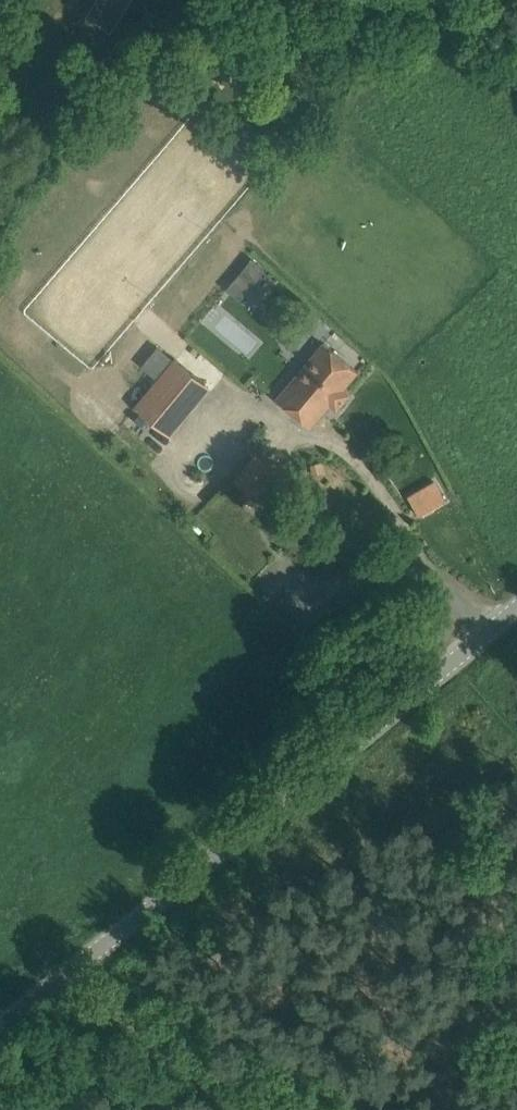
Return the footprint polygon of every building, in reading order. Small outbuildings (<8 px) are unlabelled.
[(131,0),(98,0),(95,5),(119,20),(131,0)] [(242,273),(255,285),(268,270),(255,258),(242,273)] [(323,343),(277,397),(311,427),(330,404),(337,410),(351,393),(344,388),(358,371),(323,343)] [(177,359),(137,407),(166,431),(206,384),(178,361),(177,359)] [(236,479),(241,483),(272,509),(289,489),(295,481),(260,451),(236,479)]
